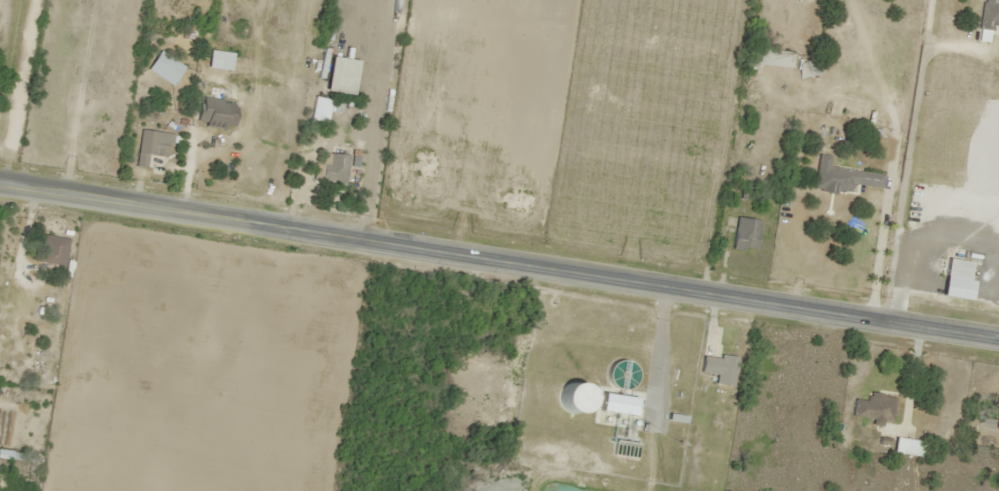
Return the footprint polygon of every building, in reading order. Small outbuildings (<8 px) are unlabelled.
[(997,0),(983,0),(977,40),(988,42),(990,27),(998,29),(998,0),(997,0)] [(814,71),(815,55),(745,48),(744,64),(814,71)] [(145,70),(171,85),(183,66),(157,51),(145,70)] [(235,104),(200,96),(194,121),(229,130),(235,104)] [(146,167),(148,155),(168,157),(171,133),(139,130),(134,166),(146,167)] [(317,182),(343,186),(348,156),(323,152),(321,169),(318,169),(317,182)] [(828,167),(829,156),(817,154),(812,190),(850,194),(851,185),(881,188),(883,174),(828,167)] [(753,254),(760,222),(736,217),(729,248),(753,254)] [(37,262),(64,265),(67,238),(40,235),(37,262)] [(964,279),(967,263),(945,259),(942,274),(964,279)] [(33,335),(49,338),(51,324),(36,321),(33,335)] [(731,387),(735,358),(702,354),(699,373),(714,375),(713,384),(731,387)] [(559,400),(559,395),(561,391),(564,387),(568,384),(573,382),(578,383),(583,385),(586,389),(589,393),(589,398),(588,403),(586,408),(582,411),(577,413),(572,413),(568,411),(564,409),(561,405),(559,400)] [(602,393),(636,398),(633,416),(599,411),(602,393)] [(852,417),(872,419),(872,421),(891,423),(893,396),(868,394),(868,400),(853,399),(852,417)]
